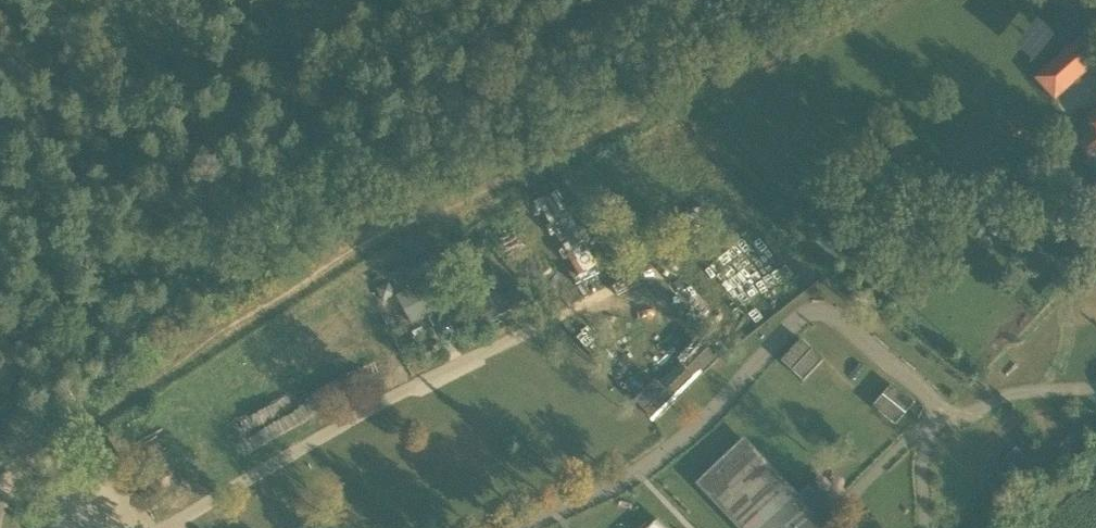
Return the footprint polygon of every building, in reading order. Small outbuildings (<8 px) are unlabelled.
[(1017,32),(1017,52),(1047,51),(1047,32),(1017,32)] [(1076,80),(1095,61),(1095,57),(1080,40),(1058,60),(1076,80)] [(539,234),(526,238),(536,272),(550,268),(539,234)] [(466,256),(451,263),(466,292),(480,285),(489,303),(474,310),(483,328),(498,321),(496,318),(511,311),(481,249),(466,256)] [(740,317),(783,287),(771,271),(729,301),(740,317)] [(429,279),(397,296),(413,325),(445,307),(429,279)] [(679,353),(688,366),(715,350),(707,336),(679,353)] [(699,390),(724,385),(722,376),(697,381),(699,390)] [(878,520),(832,472),(823,481),(767,423),(717,471),(772,527),(870,527),(878,520)]
